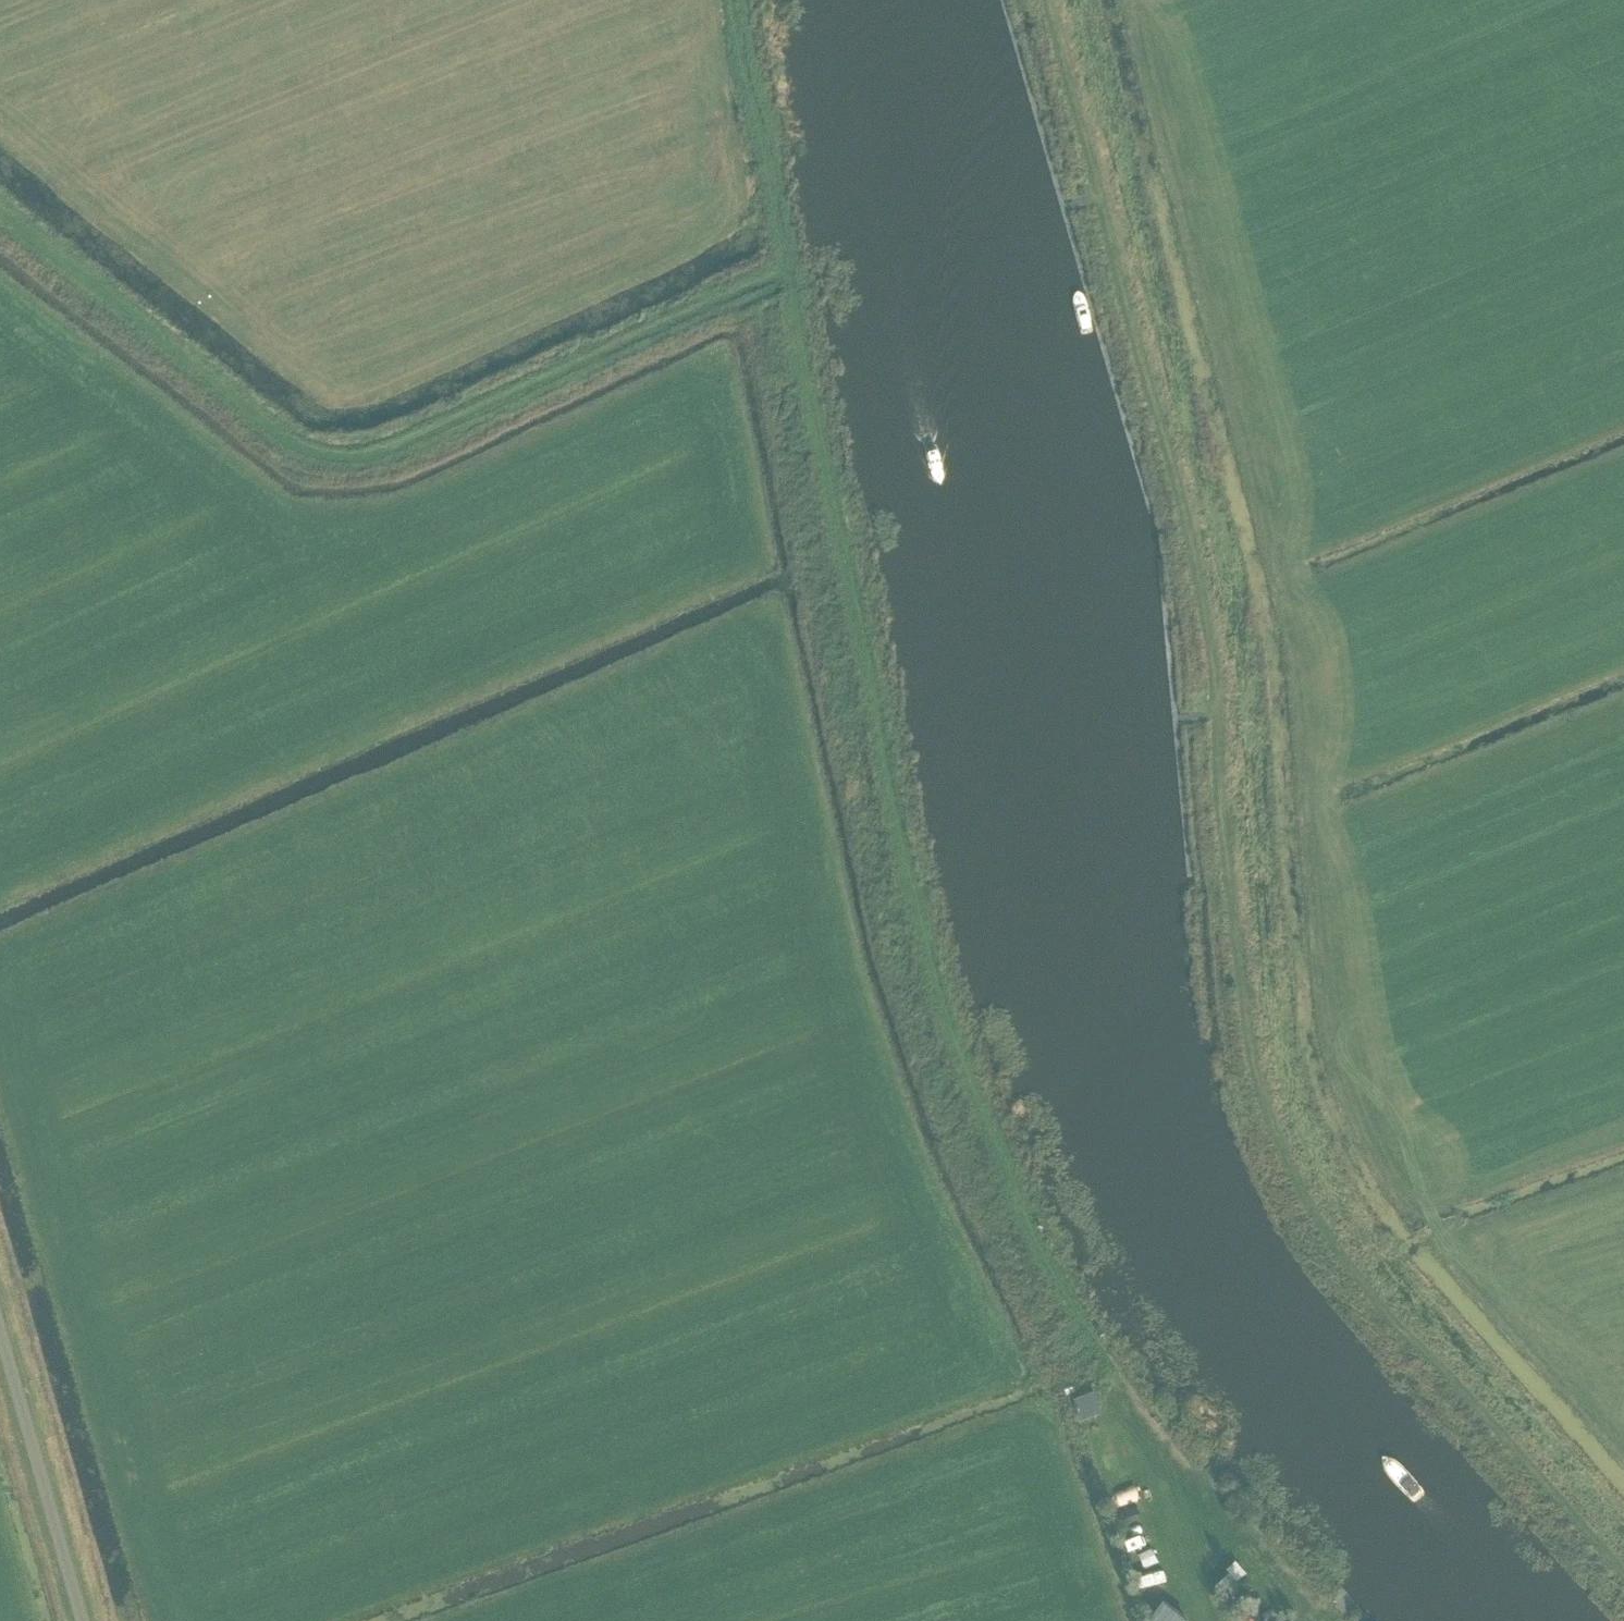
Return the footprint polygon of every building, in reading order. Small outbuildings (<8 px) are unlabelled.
[(1075,1398),(1082,1421),(1105,1414),(1097,1391),(1075,1398)] [(1242,1552),(1222,1571),(1229,1578),(1249,1559),(1242,1552)] [(1257,1576),(1243,1582),(1253,1604),(1267,1598),(1257,1576)]
